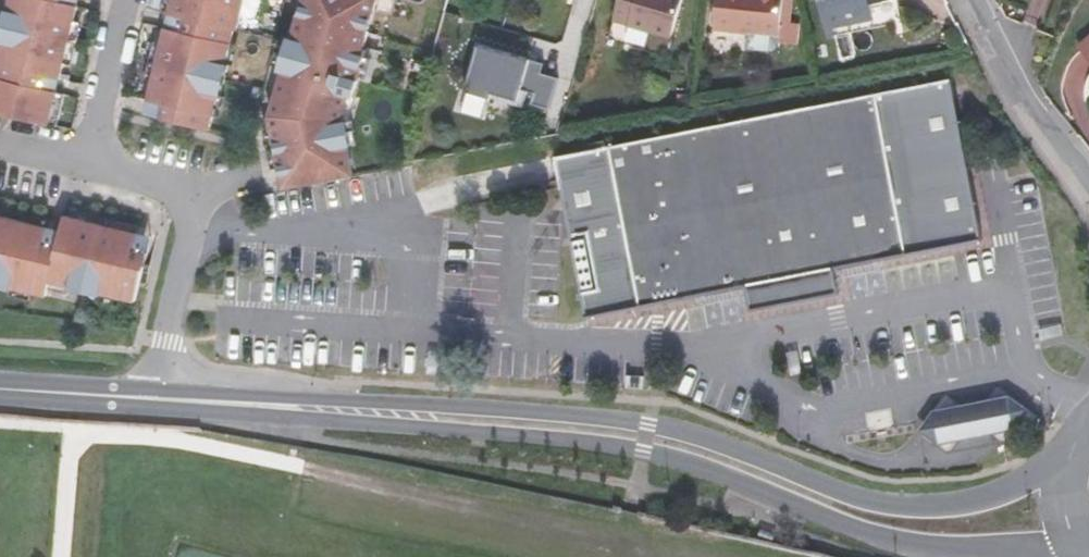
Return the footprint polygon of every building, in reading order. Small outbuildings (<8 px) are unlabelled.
[(77,0),(6,0),(0,24),(0,27),(2,27),(0,35),(0,98),(50,110),(58,77),(25,69),(29,56),(62,64),(77,0)] [(228,19),(195,10),(198,0),(164,0),(158,24),(156,23),(148,54),(151,54),(142,89),(140,88),(132,121),(199,138),(207,104),(174,96),(177,83),(210,91),(228,19)] [(231,5),(210,0),(198,0),(195,10),(228,19),(231,5)] [(367,45),(364,44),(374,0),(301,0),(293,36),(288,35),(280,67),(291,69),(288,81),(310,87),(309,92),(281,85),(274,114),(287,185),(357,171),(352,145),(357,144),(354,132),(351,113),(347,114),(353,90),(356,91),(367,45)] [(611,20),(670,36),(682,0),(617,0),(611,20)] [(777,35),(776,43),(794,44),(796,23),(787,22),(790,0),(717,0),(713,27),(746,31),(777,35)] [(827,37),(899,23),(895,0),(820,0),(827,37)] [(777,35),(746,31),(744,47),(771,50),(775,46),(776,43),(777,35)] [(1077,46),(1088,59),(1088,36),(1077,46)] [(544,61),(478,42),(465,88),(492,96),(493,90),(519,98),(522,87),(535,91),(532,101),(550,106),(559,76),(541,71),(544,61)] [(58,77),(62,64),(29,56),(25,69),(58,77)] [(832,270),(979,241),(962,154),(947,81),(550,157),(552,172),(554,186),(584,320),(740,288),(832,270)] [(207,104),(210,91),(177,83),(174,96),(207,104)] [(549,112),(550,106),(532,101),(535,91),(522,87),(519,98),(493,90),(492,96),(549,112)] [(44,211),(0,200),(0,272),(8,274),(9,271),(45,280),(48,265),(65,269),(65,272),(95,279),(96,276),(131,285),(139,253),(125,250),(133,217),(61,199),(57,214),(49,247),(36,244),(44,211)] [(49,247),(57,214),(44,211),(36,244),(49,247)] [(139,253),(147,220),(133,217),(125,250),(139,253)] [(832,270),(740,288),(741,294),(744,310),(837,294),(834,280),(832,270)] [(1025,408),(1008,394),(998,396),(958,404),(934,408),(921,429),(932,437),(940,443),(971,437),(1014,428),(1018,422),(1025,408)] [(757,529),(754,537),(769,543),(772,534),(757,529)]
